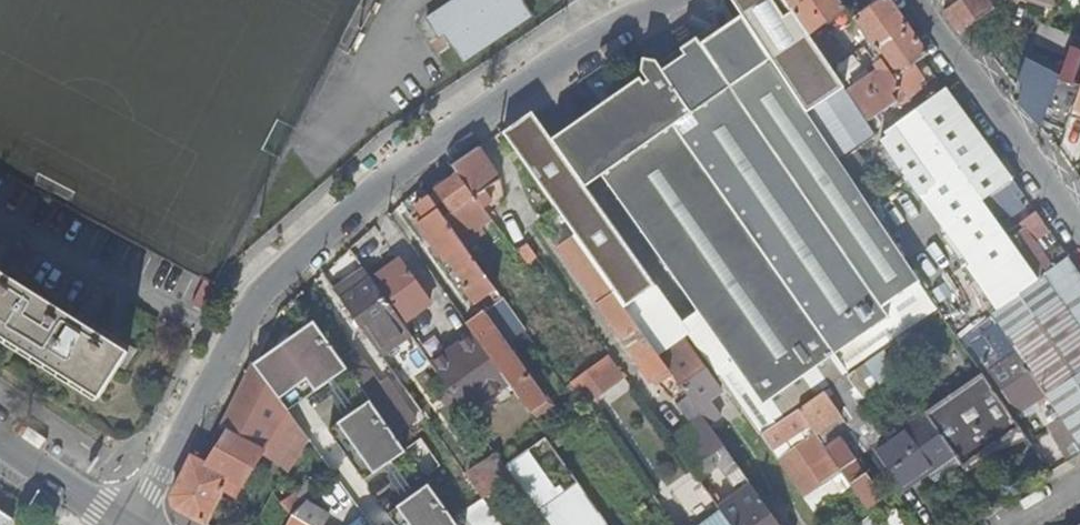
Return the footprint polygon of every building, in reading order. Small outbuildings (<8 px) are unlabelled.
[(529,18),(518,0),(457,0),(425,21),(438,39),(443,36),(462,63),(529,18)] [(805,26),(787,0),(776,0),(746,21),(768,53),(805,26)] [(846,7),(841,0),(787,0),(805,26),(817,44),(831,64),(843,55),(822,26),(846,7)] [(856,20),(867,37),(883,59),(902,88),(909,98),(922,88),(918,82),(924,78),(916,65),(929,56),(891,0),(883,0),(856,20)] [(959,4),(945,14),(959,34),(1006,0),(965,0),(959,4)] [(1036,0),(1016,0),(1052,13),(1054,7),(1036,0)] [(859,44),(867,37),(856,20),(847,26),(859,44)] [(707,52),(732,88),(773,61),(768,53),(746,21),(704,47),(707,52)] [(1033,44),(1066,64),(1067,62),(1075,38),(1041,26),(1033,44)] [(732,88),(707,52),(704,47),(700,41),(663,66),(682,94),(852,341),(855,345),(885,324),(892,319),(884,308),(732,88)] [(810,48),(837,89),(844,84),(831,64),(817,44),(810,48)] [(1026,63),(1047,73),(1050,67),(1028,57),(1026,63)] [(881,70),(873,76),(850,92),(854,99),(870,121),(898,101),(893,94),(902,88),(883,59),(877,64),(881,70)] [(838,356),(855,345),(852,341),(682,94),(663,66),(661,67),(658,63),(645,60),(643,74),(649,82),(646,84),(643,79),(641,80),(847,377),(851,375),(838,356)] [(806,110),(773,61),(732,88),(884,308),(922,283),(869,204),(867,201),(865,197),(840,161),(816,124),(806,110)] [(1077,66),(1067,62),(1066,64),(1060,79),(1045,126),(1062,132),(1077,87),(1071,85),(1077,66)] [(1060,79),(1047,73),(1026,63),(1018,84),(1025,87),(1018,106),(1042,130),(1060,79)] [(868,70),(873,76),(881,70),(877,64),(868,70)] [(641,80),(620,95),(826,392),(842,381),(847,377),(641,80)] [(837,89),(806,110),(816,124),(854,99),(850,92),(844,84),(837,89)] [(605,177),(777,424),(799,410),(800,409),(825,392),(826,392),(620,95),(553,141),(587,189),(605,177)] [(889,135),(883,140),(995,304),(999,310),(1014,300),(1023,293),(1039,281),(1000,226),(982,201),(983,201),(1015,179),(957,96),(923,118),(917,109),(886,130),(889,135)] [(854,99),(816,124),(840,161),(859,148),(879,135),(870,121),(854,99)] [(488,190),(503,180),(480,148),(453,167),(459,175),(486,210),(496,203),(488,190)] [(885,194),(859,148),(840,161),(865,197),(867,201),(869,204),(871,203),(887,228),(921,207),(903,181),(885,194)] [(443,186),(436,191),(446,204),(440,210),(457,233),(471,223),(460,208),(465,205),(475,220),(480,227),(492,219),(459,175),(443,186)] [(1017,195),(1023,191),(1015,179),(983,201),(997,220),(1009,212),(1012,217),(1026,206),(1017,195)] [(496,203),(486,210),(488,213),(507,201),(503,180),(488,190),(496,203)] [(433,187),(436,191),(443,186),(440,181),(433,187)] [(455,272),(459,278),(466,287),(463,289),(476,306),(491,296),(497,305),(498,306),(505,301),(469,250),(464,244),(457,233),(440,210),(427,191),(420,196),(427,205),(419,211),(422,215),(415,220),(444,261),(446,260),(455,272)] [(592,196),(562,217),(575,236),(601,272),(630,251),(592,196)] [(460,208),(471,223),(475,220),(465,205),(460,208)] [(1029,233),(1036,228),(1045,222),(1038,213),(1022,224),(1025,229),(1017,235),(1007,221),(1000,226),(1039,281),(1055,269),(1032,239),(1029,233)] [(1029,233),(1032,239),(1040,233),(1036,228),(1029,233)] [(645,337),(575,236),(559,246),(651,380),(667,369),(645,338),(645,337)] [(470,241),(464,244),(469,250),(473,246),(470,241)] [(528,264),(538,257),(528,244),(518,251),(528,264)] [(394,265),(388,257),(367,272),(373,280),(394,265)] [(1070,258),(1055,269),(1039,281),(1023,293),(1067,360),(1078,376),(1048,396),(1079,442),(1079,273),(1070,258)] [(432,304),(402,260),(394,265),(373,280),(400,318),(404,324),(420,313),(432,304)] [(367,272),(367,271),(338,292),(344,302),(373,280),(367,272)] [(106,391),(130,353),(96,333),(0,272),(0,336),(48,367),(100,399),(106,391)] [(459,278),(455,272),(451,275),(455,281),(459,278)] [(400,318),(373,280),(344,302),(371,339),(379,351),(408,329),(404,324),(400,318)] [(1065,361),(1014,300),(999,310),(994,314),(992,316),(997,322),(1019,355),(1042,388),(1048,396),(1078,376),(1067,360),(1065,361)] [(505,346),(526,330),(505,301),(498,306),(497,305),(467,326),(474,335),(496,367),(509,385),(530,414),(546,403),(505,346)] [(369,340),(371,339),(344,302),(343,302),(369,340)] [(990,308),(994,314),(999,310),(995,304),(990,308)] [(992,326),(997,322),(992,316),(960,340),(968,352),(996,331),(992,326)] [(348,370),(315,323),(256,365),(269,383),(281,400),(299,388),(307,400),(348,370)] [(682,324),(652,344),(659,354),(683,338),(689,334),(682,324)] [(413,336),(408,329),(379,351),(384,358),(413,336)] [(496,367),(474,335),(433,364),(455,395),(468,414),(509,385),(496,367)] [(721,392),(683,338),(659,354),(696,406),(704,418),(709,425),(721,416),(710,399),(721,392)] [(377,378),(357,350),(346,358),(365,386),(377,378)] [(627,380),(610,355),(573,383),(590,407),(627,380)] [(1001,358),(987,367),(1014,407),(1031,395),(1037,404),(1048,396),(1042,388),(1019,355),(1005,364),(1001,358)] [(230,487),(240,493),(266,452),(293,467),(311,441),(290,412),(286,407),(281,400),(269,383),(256,365),(255,364),(222,430),(229,433),(208,466),(205,464),(193,457),(172,496),(176,508),(205,524),(208,524),(228,486),(231,479),(234,481),(230,487)] [(851,375),(847,377),(868,407),(876,401),(887,393),(888,393),(868,364),(851,375)] [(985,375),(927,415),(955,455),(963,468),(1021,427),(985,375)] [(864,410),(868,407),(847,377),(842,381),(826,392),(825,392),(849,426),(868,452),(885,441),(864,410)] [(372,396),(387,417),(398,409),(378,380),(368,386),(375,395),(372,396)] [(299,388),(281,400),(286,407),(290,412),(307,400),(299,388)] [(418,412),(406,389),(395,395),(408,418),(418,412)] [(822,443),(849,426),(825,392),(800,409),(799,410),(806,420),(822,443)] [(1037,404),(1031,395),(1014,407),(1020,416),(1037,404)] [(371,401),(330,431),(365,481),(407,451),(371,401)] [(691,427),(704,418),(696,406),(683,415),(691,427)] [(806,498),(817,490),(831,480),(841,473),(805,421),(806,420),(799,410),(777,424),(762,435),(769,444),(799,424),(809,438),(778,458),(806,498)] [(927,415),(899,435),(926,475),(955,455),(927,415)] [(704,418),(691,427),(672,442),(692,470),(725,447),(709,425),(704,418)] [(898,495),(926,475),(899,435),(870,455),(898,495)] [(844,437),(826,449),(863,502),(875,494),(859,472),(860,470),(843,445),(847,442),(844,437)] [(774,517),(728,451),(725,447),(693,471),(700,482),(720,468),(733,488),(714,501),(724,516),(731,524),(780,524),(774,517)] [(530,449),(505,467),(546,524),(608,524),(580,485),(564,496),(530,449)] [(283,505),(291,517),(310,501),(315,496),(321,492),(323,490),(314,479),(283,505)] [(817,490),(824,500),(839,491),(831,480),(817,490)] [(389,515),(396,524),(459,524),(452,515),(430,484),(389,515)] [(325,497),(321,492),(315,496),(320,502),(325,497)] [(291,518),(288,524),(347,524),(333,517),(310,501),(291,517),(291,518)] [(485,501),(466,513),(474,524),(502,524),(485,501)] [(0,513),(0,524),(10,524),(12,521),(0,513)] [(724,516),(711,524),(731,524),(724,516)]
